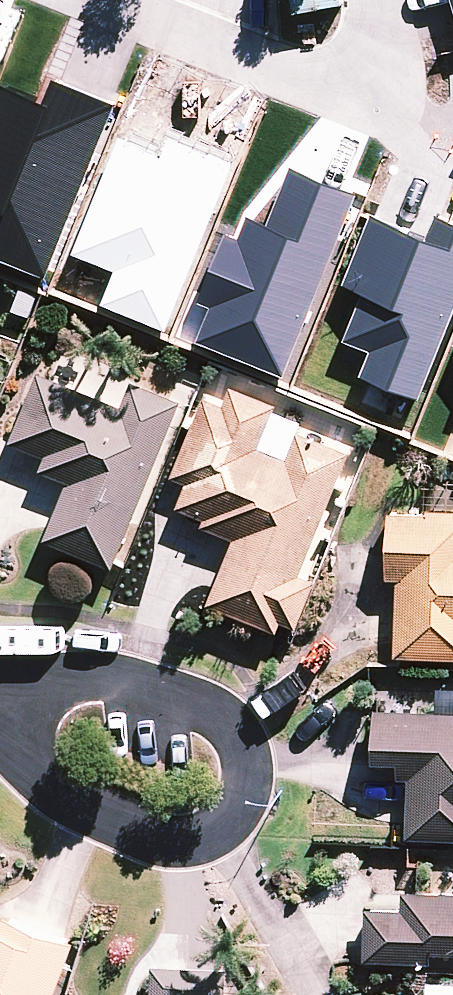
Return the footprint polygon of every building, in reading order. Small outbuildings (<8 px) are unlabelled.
[(117,107),(53,81),(44,104),(2,88),(0,93),(0,260),(48,279),(117,107)] [(284,374),(356,195),(292,170),(270,225),(250,217),(241,239),(228,234),(201,302),(214,307),(200,341),(284,374)] [(46,536),(115,564),(117,558),(183,398),(134,378),(124,403),(38,368),(10,438),(48,453),(43,466),(70,477),(46,536)] [(303,570),(352,449),(300,428),(289,454),(259,442),(276,401),(232,383),(225,401),(206,393),(174,473),(189,478),(179,504),(206,515),(203,523),(235,536),(209,602),(279,629),(284,618),(299,624),(318,576),(303,570)] [(396,652),(452,654),(452,507),(427,506),(427,510),(391,509),(388,576),(399,576),(396,652)] [(376,706),(374,757),(400,758),(399,775),(409,775),(407,834),(452,836),(452,709),(376,706)] [(366,956),(431,959),(432,948),(452,949),(452,889),(404,887),(403,906),(368,904),(366,956)] [(75,939),(6,912),(0,927),(0,994),(53,994),(75,939)] [(228,969),(153,966),(152,994),(227,994),(228,969)]
